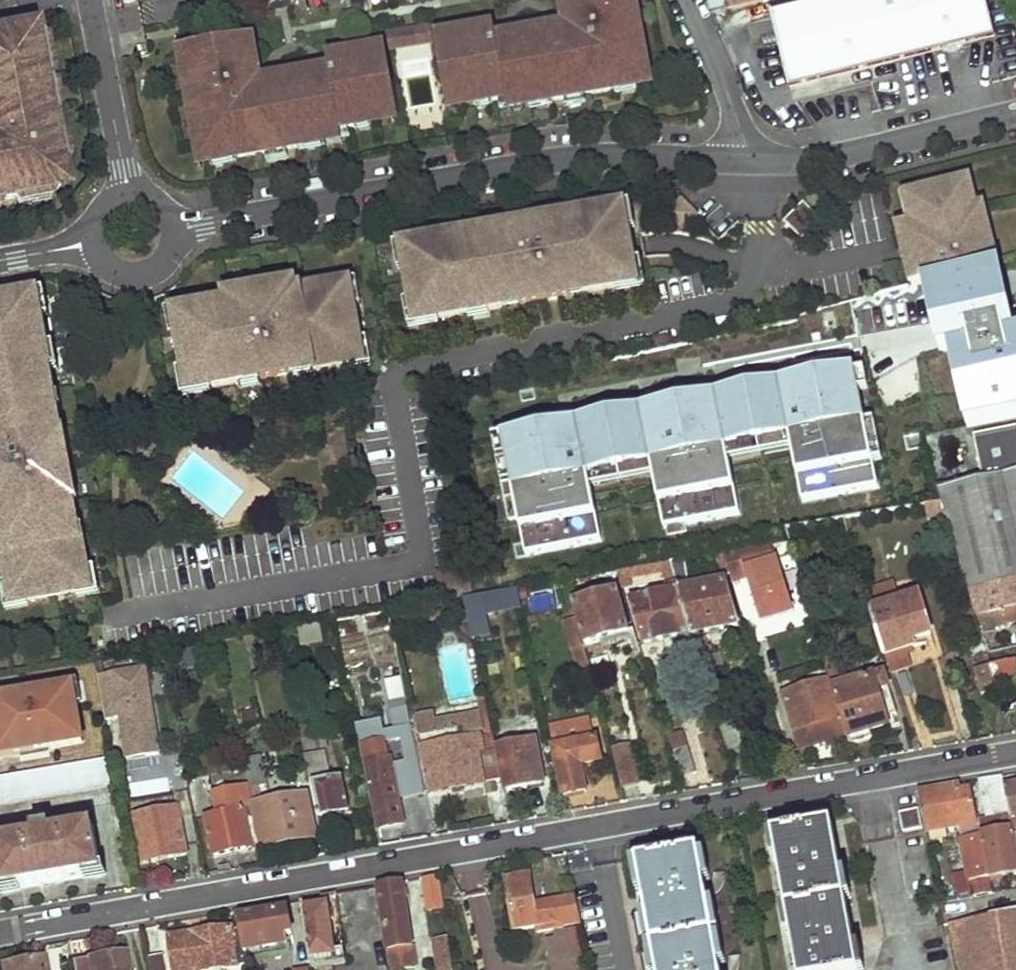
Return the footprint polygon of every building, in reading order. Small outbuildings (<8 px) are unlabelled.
[(458,103),(493,96),(493,102),(508,100),(520,97),(520,102),(552,97),(553,101),(613,90),(612,86),(614,85),(644,80),(635,34),(630,6),(629,0),(568,0),(572,22),(574,32),(575,37),(565,39),(564,34),(555,35),(554,29),(508,38),(509,42),(498,44),(498,40),(496,28),(440,38),(447,76),(453,75),(458,103)] [(564,24),(572,22),(568,0),(560,0),(564,24)] [(710,16),(727,12),(725,0),(707,0),(710,16)] [(773,0),(725,0),(727,12),(773,0)] [(773,18),(791,88),(994,38),(985,0),(847,0),(773,18)] [(636,6),(636,5),(630,6),(635,34),(641,33),(640,32),(636,6)] [(18,32),(34,28),(31,14),(15,17),(18,32)] [(18,32),(15,17),(8,19),(11,33),(18,32)] [(564,24),(553,26),(554,29),(555,35),(564,34),(574,32),(572,22),(564,24)] [(415,29),(418,45),(434,42),(431,26),(415,29)] [(34,28),(18,32),(34,105),(52,192),(57,191),(64,180),(51,113),(47,90),(35,28),(34,28)] [(415,29),(403,31),(406,47),(418,45),(415,29)] [(387,34),(390,50),(406,47),(403,31),(387,34)] [(643,31),(640,32),(641,33),(635,34),(644,80),(614,85),(616,94),(654,87),(643,31)] [(34,105),(18,32),(11,33),(0,35),(0,202),(52,192),(34,105)] [(179,51),(186,87),(188,87),(194,86),(189,59),(248,48),(254,80),(262,79),(255,38),(179,51)] [(199,114),(207,160),(237,154),(238,154),(239,158),(299,147),(298,143),(330,137),(329,133),(341,131),(356,128),(355,122),(389,115),(384,88),(390,87),(383,49),(328,59),(330,70),(331,75),(320,77),(319,72),(274,80),(275,86),(266,88),(267,94),(257,96),(256,90),(254,80),(248,48),(189,59),(194,86),(199,114)] [(453,112),(494,105),(493,102),(493,96),(458,103),(453,75),(447,76),(453,112)] [(262,79),(254,80),(256,90),(266,88),(275,86),(274,80),(273,77),(262,79)] [(193,114),(194,115),(199,114),(194,86),(188,87),(193,114)] [(356,130),(397,123),(390,87),(384,88),(389,115),(355,122),(356,128),(356,130)] [(55,88),(47,90),(51,113),(59,111),(55,88)] [(510,113),(554,105),(553,101),(552,97),(520,102),(520,97),(508,100),(510,113)] [(442,108),(406,115),(409,131),(445,125),(442,108)] [(200,169),(238,163),(237,154),(207,160),(199,114),(194,115),(193,114),(190,114),(200,169)] [(300,151),(344,144),(341,131),(329,133),(330,137),(298,143),(299,147),(300,151)] [(920,282),(923,282),(988,264),(985,252),(992,251),(990,243),(982,211),(975,213),(968,184),(921,196),(912,198),(916,216),(913,217),(916,227),(922,254),(915,255),(908,257),(909,261),(912,268),(917,267),(920,282)] [(920,192),(901,196),(909,229),(916,227),(913,217),(916,216),(912,198),(921,196),(920,192)] [(804,202),(785,222),(803,240),(822,220),(804,202)] [(414,298),(418,323),(471,314),(469,307),(479,305),(480,312),(507,307),(506,298),(519,296),(520,305),(572,296),(570,287),(583,284),(585,293),(636,284),(632,258),(622,260),(618,238),(628,236),(623,210),(571,219),(572,223),(561,225),(560,221),(504,231),(505,236),(495,238),(494,234),(467,239),(468,244),(458,245),(457,240),(405,250),(409,275),(419,274),(423,296),(414,298)] [(922,254),(916,227),(909,229),(915,255),(922,254)] [(628,236),(618,238),(622,260),(632,258),(628,236)] [(995,242),(990,243),(992,251),(985,252),(988,264),(999,261),(995,242)] [(905,262),(910,285),(920,282),(917,267),(912,268),(909,261),(905,262)] [(409,275),(414,298),(423,296),(419,274),(409,275)] [(327,284),(327,288),(349,285),(353,306),(362,305),(357,278),(327,284)] [(572,296),(585,293),(583,284),(570,287),(572,296)] [(186,365),(187,370),(191,392),(212,388),(240,383),(242,382),(241,377),(250,376),(251,381),(260,379),(293,373),(303,371),(302,366),(311,364),(312,370),(314,369),(342,364),(362,361),(359,340),(357,334),(350,335),(346,313),(354,312),(353,306),(349,285),(327,288),(300,293),(298,294),(299,300),(289,301),(288,293),(286,293),(279,295),(278,290),(245,296),(246,301),(239,302),(237,303),(239,310),(228,312),(228,307),(226,307),(199,312),(177,316),(181,337),(182,342),(190,341),(194,364),(186,365)] [(299,289),(286,291),(286,293),(288,293),(289,301),(299,300),(298,294),(300,293),(299,289)] [(37,298),(41,319),(50,317),(46,296),(37,298)] [(507,307),(520,305),(519,296),(506,298),(507,307)] [(68,467),(66,468),(62,468),(58,445),(56,435),(59,434),(59,433),(55,410),(55,408),(51,409),(50,398),(53,398),(53,396),(48,372),(53,371),(51,357),(46,358),(44,348),(46,348),(46,346),(41,319),(37,298),(10,303),(11,310),(0,312),(0,512),(1,518),(5,541),(5,543),(8,543),(10,553),(5,554),(5,555),(10,582),(14,603),(41,599),(39,591),(61,587),(63,595),(90,590),(86,569),(81,541),(80,539),(78,540),(75,540),(73,531),(77,530),(73,505),(72,503),(69,504),(67,495),(70,494),(73,494),(72,491),(68,467)] [(239,300),(225,302),(226,307),(228,307),(228,312),(239,310),(237,303),(239,302),(239,300)] [(11,310),(10,303),(0,305),(0,312),(11,310)] [(471,314),(480,312),(479,305),(469,307),(471,314)] [(177,316),(199,312),(198,307),(167,313),(172,338),(181,337),(177,316)] [(350,335),(357,334),(354,312),(346,313),(350,335)] [(359,340),(362,361),(342,364),(342,369),(372,364),(368,338),(359,340)] [(182,342),(186,365),(194,364),(190,341),(182,342)] [(46,348),(44,348),(46,358),(51,357),(53,371),(59,370),(55,345),(46,346),(46,348)] [(302,366),(303,371),(293,373),(294,378),(315,375),(314,369),(312,370),(311,364),(302,366)] [(811,499),(878,486),(855,369),(717,396),(719,405),(699,408),(698,399),(655,408),(657,417),(643,419),(641,410),(503,437),(526,555),(592,542),(584,500),(593,498),(589,476),(652,464),(656,486),(665,484),(668,502),(659,504),(664,528),(740,513),(735,489),(726,491),(723,473),(731,471),(726,449),(790,437),(794,459),(803,457),(811,499)] [(213,393),(212,388),(191,392),(187,370),(178,372),(183,398),(213,393)] [(250,376),(241,377),(242,382),(240,383),(241,388),(261,384),(260,379),(251,381),(250,376)] [(53,398),(50,398),(51,409),(55,408),(55,410),(62,408),(59,395),(53,396),(53,398)] [(977,439),(986,479),(1015,472),(1015,430),(977,439)] [(69,445),(66,431),(59,433),(59,434),(56,435),(58,445),(63,444),(64,446),(69,445)] [(63,444),(58,445),(62,468),(66,468),(68,467),(64,446),(63,444)] [(79,504),(77,490),(72,491),(73,494),(70,494),(67,495),(69,504),(72,503),(73,505),(79,504)] [(75,540),(78,540),(80,539),(81,541),(86,540),(84,527),(77,528),(77,530),(73,531),(75,540)] [(5,555),(5,554),(10,553),(8,543),(5,543),(5,541),(0,542),(0,555),(5,555)] [(743,565),(739,551),(725,554),(729,569),(743,565)] [(729,569),(725,554),(717,555),(721,571),(729,569)] [(773,555),(743,565),(759,620),(791,611),(773,555)] [(671,562),(694,635),(737,626),(725,583),(687,592),(679,561),(671,562)] [(671,562),(642,567),(645,578),(664,574),(669,595),(633,602),(644,645),(694,635),(671,562)] [(95,567),(86,569),(90,590),(99,588),(95,567)] [(469,567),(439,572),(444,601),(463,598),(474,596),(469,567)] [(621,584),(622,589),(630,586),(626,570),(617,572),(621,584)] [(617,572),(577,578),(578,585),(584,584),(585,587),(603,584),(605,587),(621,584),(617,572)] [(1015,607),(1015,581),(971,592),(974,600),(977,611),(979,617),(1015,607)] [(4,605),(14,603),(10,582),(0,584),(4,605)] [(41,599),(63,595),(61,587),(39,591),(41,599)] [(515,591),(465,600),(469,615),(494,612),(494,614),(519,610),(515,591)] [(618,593),(574,606),(585,647),(629,633),(618,593)] [(872,612),(884,657),(933,641),(920,597),(872,612)] [(977,611),(974,600),(969,602),(971,613),(977,611)] [(983,631),(1015,623),(1015,624),(1015,607),(979,617),(983,631)] [(320,625),(297,630),(302,649),(324,645),(320,625)] [(579,644),(567,647),(575,681),(588,677),(579,644)] [(1014,687),(1011,676),(1015,675),(1015,659),(1003,663),(1000,650),(996,651),(990,653),(994,665),(1002,690),(1014,687)] [(823,659),(850,745),(872,738),(870,732),(888,726),(886,718),(896,715),(884,673),(843,686),(837,667),(843,665),(840,654),(823,659)] [(1002,690),(994,665),(976,669),(984,694),(1002,690)] [(147,669),(100,676),(106,719),(122,717),(129,758),(160,754),(147,669)] [(70,688),(73,705),(77,705),(77,706),(83,705),(79,681),(64,683),(65,689),(70,688)] [(837,718),(827,681),(784,694),(800,749),(842,736),(837,718)] [(73,705),(70,688),(40,694),(41,703),(28,705),(19,707),(26,746),(48,743),(49,749),(84,743),(77,705),(73,705)] [(27,700),(0,705),(0,758),(49,749),(48,743),(26,746),(19,707),(28,705),(27,700)] [(364,766),(368,765),(380,827),(402,823),(397,798),(424,793),(405,700),(390,703),(395,731),(382,734),(380,722),(357,726),(364,766)] [(437,746),(423,749),(432,794),(499,781),(486,715),(480,717),(484,738),(459,742),(457,730),(435,734),(437,746)] [(721,727),(730,756),(747,751),(739,722),(721,727)] [(558,741),(552,742),(563,796),(585,791),(580,765),(600,760),(595,739),(559,746),(558,741)] [(535,743),(498,750),(508,790),(544,784),(535,743)] [(629,744),(611,747),(613,756),(631,751),(629,744)] [(689,748),(673,752),(681,779),(697,774),(689,748)] [(639,783),(631,751),(613,756),(622,788),(639,783)] [(323,753),(305,757),(318,817),(346,811),(340,780),(329,781),(323,753)] [(111,785),(107,758),(70,765),(0,777),(0,804),(111,785)] [(1004,786),(1002,777),(982,781),(990,819),(1010,815),(1004,786)] [(249,787),(248,783),(237,785),(238,792),(249,790),(249,787)] [(1015,844),(1015,784),(1004,786),(1010,815),(1013,830),(1015,844)] [(958,785),(918,791),(926,833),(966,825),(958,785)] [(249,790),(251,803),(260,847),(260,849),(314,838),(306,795),(280,800),(280,797),(272,798),(273,802),(261,804),(257,786),(249,787),(249,790)] [(260,847),(251,803),(241,806),(242,812),(224,816),(223,809),(217,810),(219,818),(204,821),(211,858),(260,847)] [(185,857),(178,810),(134,817),(142,864),(185,857)] [(920,812),(900,816),(904,835),(924,831),(920,812)] [(980,836),(1013,830),(1010,815),(990,819),(978,822),(980,836)] [(775,835),(798,969),(859,969),(833,825),(775,835)] [(103,873),(94,826),(53,833),(51,828),(35,831),(35,836),(0,842),(0,872),(3,891),(103,873)] [(1013,830),(980,836),(981,840),(985,857),(989,879),(1015,874),(1015,844),(1013,830)] [(985,857),(981,840),(962,844),(965,861),(985,857)] [(639,861),(657,969),(720,969),(701,850),(639,861)] [(972,898),(992,894),(989,879),(985,857),(965,861),(972,898)] [(581,922),(576,896),(534,903),(529,874),(507,878),(515,929),(559,922),(565,925),(581,922)] [(401,883),(378,888),(388,959),(396,957),(397,968),(410,965),(408,955),(409,950),(410,945),(401,883)] [(443,907),(440,884),(424,886),(427,910),(443,907)] [(345,963),(342,949),(332,950),(327,951),(322,920),(328,919),(332,918),(330,903),(302,908),(310,969),(345,963)] [(239,929),(243,952),(265,948),(264,939),(284,935),(290,934),(286,909),(238,918),(239,929)] [(951,924),(960,969),(1015,969),(1015,912),(951,924)] [(327,951),(332,950),(328,919),(322,920),(327,951)] [(546,934),(553,969),(585,969),(578,928),(546,934)] [(168,938),(173,969),(207,969),(236,966),(231,929),(168,938)] [(264,939),(265,948),(286,945),(284,935),(264,939)] [(450,960),(448,940),(435,942),(438,962),(450,960)] [(124,953),(71,962),(73,969),(127,969),(124,953)] [(146,957),(148,969),(164,969),(161,954),(146,957)] [(388,959),(389,969),(398,969),(397,968),(396,957),(388,959)] [(43,959),(2,967),(2,969),(45,969),(43,959)]
